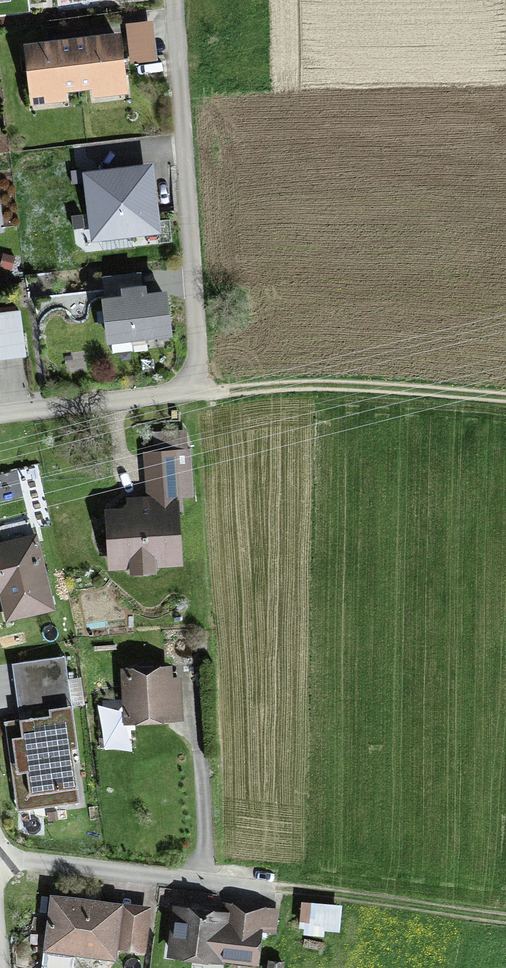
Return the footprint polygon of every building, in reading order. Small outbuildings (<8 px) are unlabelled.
[(137,25),(116,28),(118,39),(120,59),(141,57),(137,25)] [(118,39),(73,44),(78,85),(123,80),(120,59),(118,39)] [(33,91),(78,85),(73,44),(28,50),(33,91)] [(147,56),(132,58),(134,75),(149,73),(147,56)] [(146,172),(91,179),(98,233),(130,229),(131,237),(157,234),(154,209),(158,209),(156,191),(148,192),(146,172)] [(169,331),(165,296),(144,298),(143,288),(124,290),(126,300),(105,303),(109,338),(169,331)] [(180,506),(180,496),(190,496),(188,467),(177,468),(176,452),(147,454),(149,486),(152,486),(153,506),(143,507),(139,503),(130,503),(126,509),(126,515),(111,516),(114,563),(133,562),(134,571),(154,569),(153,561),(177,560),(173,506),(180,506)] [(0,527),(0,592),(4,591),(10,615),(48,606),(28,520),(0,527)] [(71,698),(65,656),(19,662),(24,694),(41,691),(43,702),(71,698)] [(131,717),(181,714),(180,687),(166,688),(165,672),(129,674),(131,717)] [(67,713),(5,721),(12,776),(27,774),(31,804),(56,801),(57,805),(79,802),(67,713)] [(119,909),(120,906),(53,898),(47,949),(43,948),(41,967),(72,967),(74,952),(114,956),(116,938),(120,939),(118,948),(143,951),(147,912),(119,909)] [(173,951),(255,961),(259,930),(223,926),(224,916),(178,910),(173,951)]
